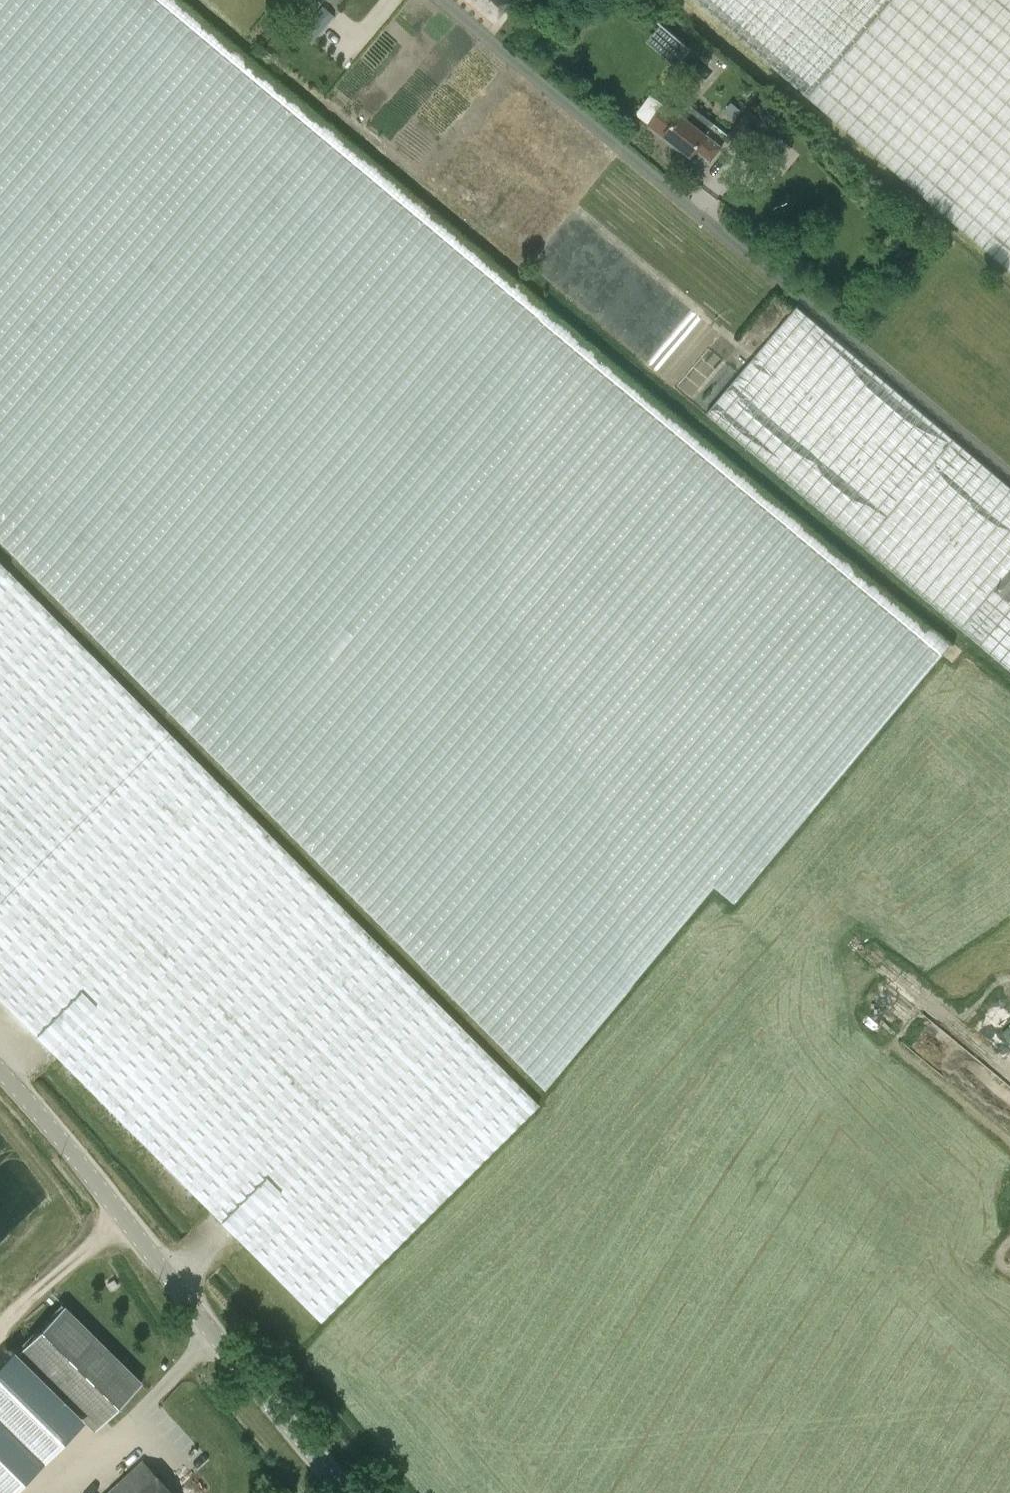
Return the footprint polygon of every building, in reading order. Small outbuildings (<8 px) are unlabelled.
[(489,20),(505,0),(465,0),(489,20)] [(1009,273),(1009,0),(695,0),(1009,273)] [(662,23),(648,41),(678,67),(692,49),(662,23)] [(688,104),(679,114),(667,104),(652,123),(690,154),(694,149),(710,161),(721,148),(706,135),(707,134),(706,133),(713,124),(688,104)] [(763,121),(747,110),(728,135),(744,146),(763,121)] [(946,431),(797,306),(707,412),(850,534),(1009,669),(1009,486),(946,431)] [(58,1057),(320,1321),(539,1105),(381,946),(222,784),(61,624),(0,562),(0,998),(58,1057)] [(983,1025),(1003,1045),(1009,1038),(1009,1018),(1001,1008),(983,1025)] [(17,1351),(21,1355),(94,1430),(141,1384),(64,1305),(17,1351)] [(21,1442),(0,1422),(0,1463),(21,1442)] [(142,1463),(108,1492),(170,1492),(142,1463)]
